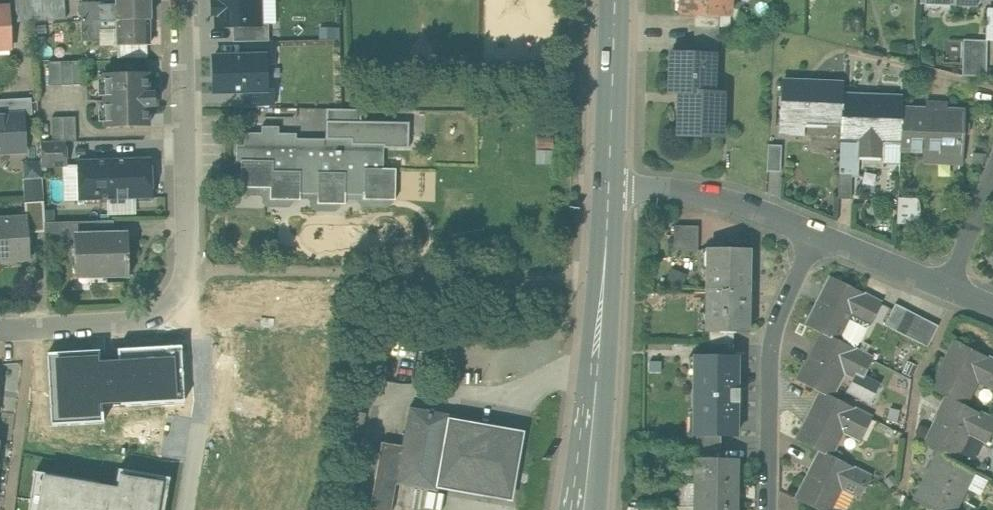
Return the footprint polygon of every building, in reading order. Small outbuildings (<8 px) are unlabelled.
[(17,22),(66,19),(65,0),(16,0),(17,22)] [(117,9),(102,9),(102,2),(82,2),(83,20),(149,19),(149,0),(117,0),(117,9)] [(216,2),(212,2),(213,14),(216,14),(216,26),(260,25),(260,0),(216,0),(216,2)] [(683,13),(695,13),(720,14),(729,14),(730,0),(684,0),(683,13)] [(0,7),(0,47),(10,47),(8,7),(0,7)] [(720,14),(695,13),(695,26),(719,27),(720,14)] [(149,19),(83,20),(83,40),(102,40),(102,28),(117,28),(117,43),(150,42),(149,19)] [(719,27),(695,26),(694,52),(714,53),(714,54),(718,54),(719,27)] [(987,40),(963,39),(963,51),(987,52),(987,40)] [(694,52),(672,51),(670,91),(679,92),(677,135),(721,137),(723,91),(713,91),(714,54),(714,53),(694,52)] [(987,52),(963,51),(962,63),(986,63),(987,52)] [(266,55),(214,56),(214,76),(217,75),(217,92),(266,91),(266,90),(266,55)] [(61,61),(49,61),(49,85),(61,85),(61,61)] [(73,61),(61,61),(61,85),(73,85),(73,61)] [(85,85),(84,61),(73,61),(73,85),(85,85)] [(986,63),(962,63),(962,75),(986,76),(986,63)] [(147,73),(104,74),(105,126),(149,125),(148,106),(154,106),(154,93),(148,93),(147,73)] [(843,82),(784,79),(782,132),(804,133),(805,117),(841,119),(843,94),(843,82)] [(903,97),(843,94),(841,119),(841,135),(858,135),(858,154),(881,155),(881,140),(901,141),(902,109),(903,97)] [(0,99),(0,115),(23,114),(23,115),(32,114),(31,97),(0,99)] [(928,110),(902,109),(901,141),(900,151),(928,153),(928,154),(959,155),(958,169),(959,169),(961,133),(963,133),(964,111),(937,110),(938,105),(928,105),(928,110)] [(25,150),(23,115),(23,114),(0,115),(0,152),(25,150)] [(75,116),(64,117),(64,141),(66,141),(76,140),(75,116)] [(64,117),(52,117),(52,141),(64,141),(64,117)] [(351,140),(296,139),(297,134),(279,133),(279,127),(261,126),(261,133),(244,133),(243,145),(236,145),(236,163),(241,163),(241,188),(270,188),(269,200),(300,201),(300,194),(317,195),(317,204),(345,205),(345,195),(363,196),(363,200),(395,201),(396,170),(384,170),(384,146),(351,145),(351,140)] [(52,141),(40,142),(41,166),(67,165),(66,141),(64,141),(52,141)] [(782,145),(768,145),(767,171),(781,172),(782,145)] [(151,158),(77,160),(78,199),(152,197),(151,158)] [(852,173),(839,173),(838,198),(851,199),(852,173)] [(918,198),(898,197),(897,224),(916,224),(918,198)] [(44,201),(24,202),(25,218),(27,218),(28,232),(45,231),(45,222),(44,201)] [(0,219),(0,256),(9,255),(12,258),(26,258),(29,254),(28,232),(27,218),(25,218),(0,219)] [(100,220),(45,222),(45,231),(46,239),(75,239),(75,237),(100,237),(99,232),(101,232),(100,220)] [(698,226),(675,226),(674,250),(698,250),(698,226)] [(99,232),(100,237),(75,237),(75,239),(75,243),(76,277),(129,276),(129,236),(115,237),(115,232),(101,232),(99,232)] [(749,249),(707,249),(706,291),(750,292),(750,280),(749,280),(749,249)] [(863,294),(831,278),(807,325),(823,333),(855,350),(868,324),(870,325),(881,303),(863,294)] [(750,292),(706,291),(705,331),(709,332),(734,332),(748,332),(749,303),(750,303),(750,292)] [(907,309),(896,304),(885,325),(896,330),(907,309)] [(917,315),(907,309),(896,330),(907,335),(917,315)] [(917,315),(907,335),(918,341),(928,320),(917,315)] [(928,320),(918,341),(928,346),(939,325),(928,320)] [(734,332),(709,332),(709,343),(733,344),(734,332)] [(855,350),(823,333),(798,381),(821,392),(831,397),(844,371),(855,376),(847,391),(870,403),(880,384),(864,376),(873,359),(855,350)] [(958,342),(934,389),(950,397),(966,406),(979,380),(992,387),(992,360),(958,342)] [(733,344),(709,343),(709,356),(733,356),(733,344)] [(101,348),(50,351),(54,423),(105,420),(104,403),(186,398),(183,344),(120,347),(121,367),(102,368),(101,348)] [(709,356),(694,356),(694,395),(738,396),(738,390),(737,390),(737,356),(733,356),(709,356)] [(831,397),(821,392),(798,440),(821,452),(830,456),(843,430),(861,439),(871,418),(831,397)] [(738,396),(694,395),(693,435),(697,436),(721,436),(736,436),(736,402),(738,403),(738,396)] [(950,397),(926,445),(942,453),(958,461),(971,435),(989,444),(992,436),(992,419),(966,406),(950,397)] [(450,415),(409,408),(402,446),(395,483),(437,491),(437,488),(449,419),(450,415)] [(525,431),(449,419),(437,488),(510,501),(525,431)] [(721,436),(697,436),(696,447),(721,447),(721,436)] [(381,442),(369,509),(391,509),(395,483),(402,446),(381,442)] [(696,447),(696,459),(720,459),(721,447),(696,447)] [(821,452),(797,499),(818,509),(832,509),(842,490),(860,499),(871,477),(830,456),(821,452)] [(942,453),(918,500),(936,509),(956,509),(976,470),(958,461),(942,453)] [(720,459),(696,459),(695,483),(736,484),(736,460),(720,459)] [(39,509),(158,509),(163,476),(119,469),(115,490),(97,487),(98,482),(45,473),(39,509)] [(736,484),(695,483),(695,507),(735,508),(736,484)]
